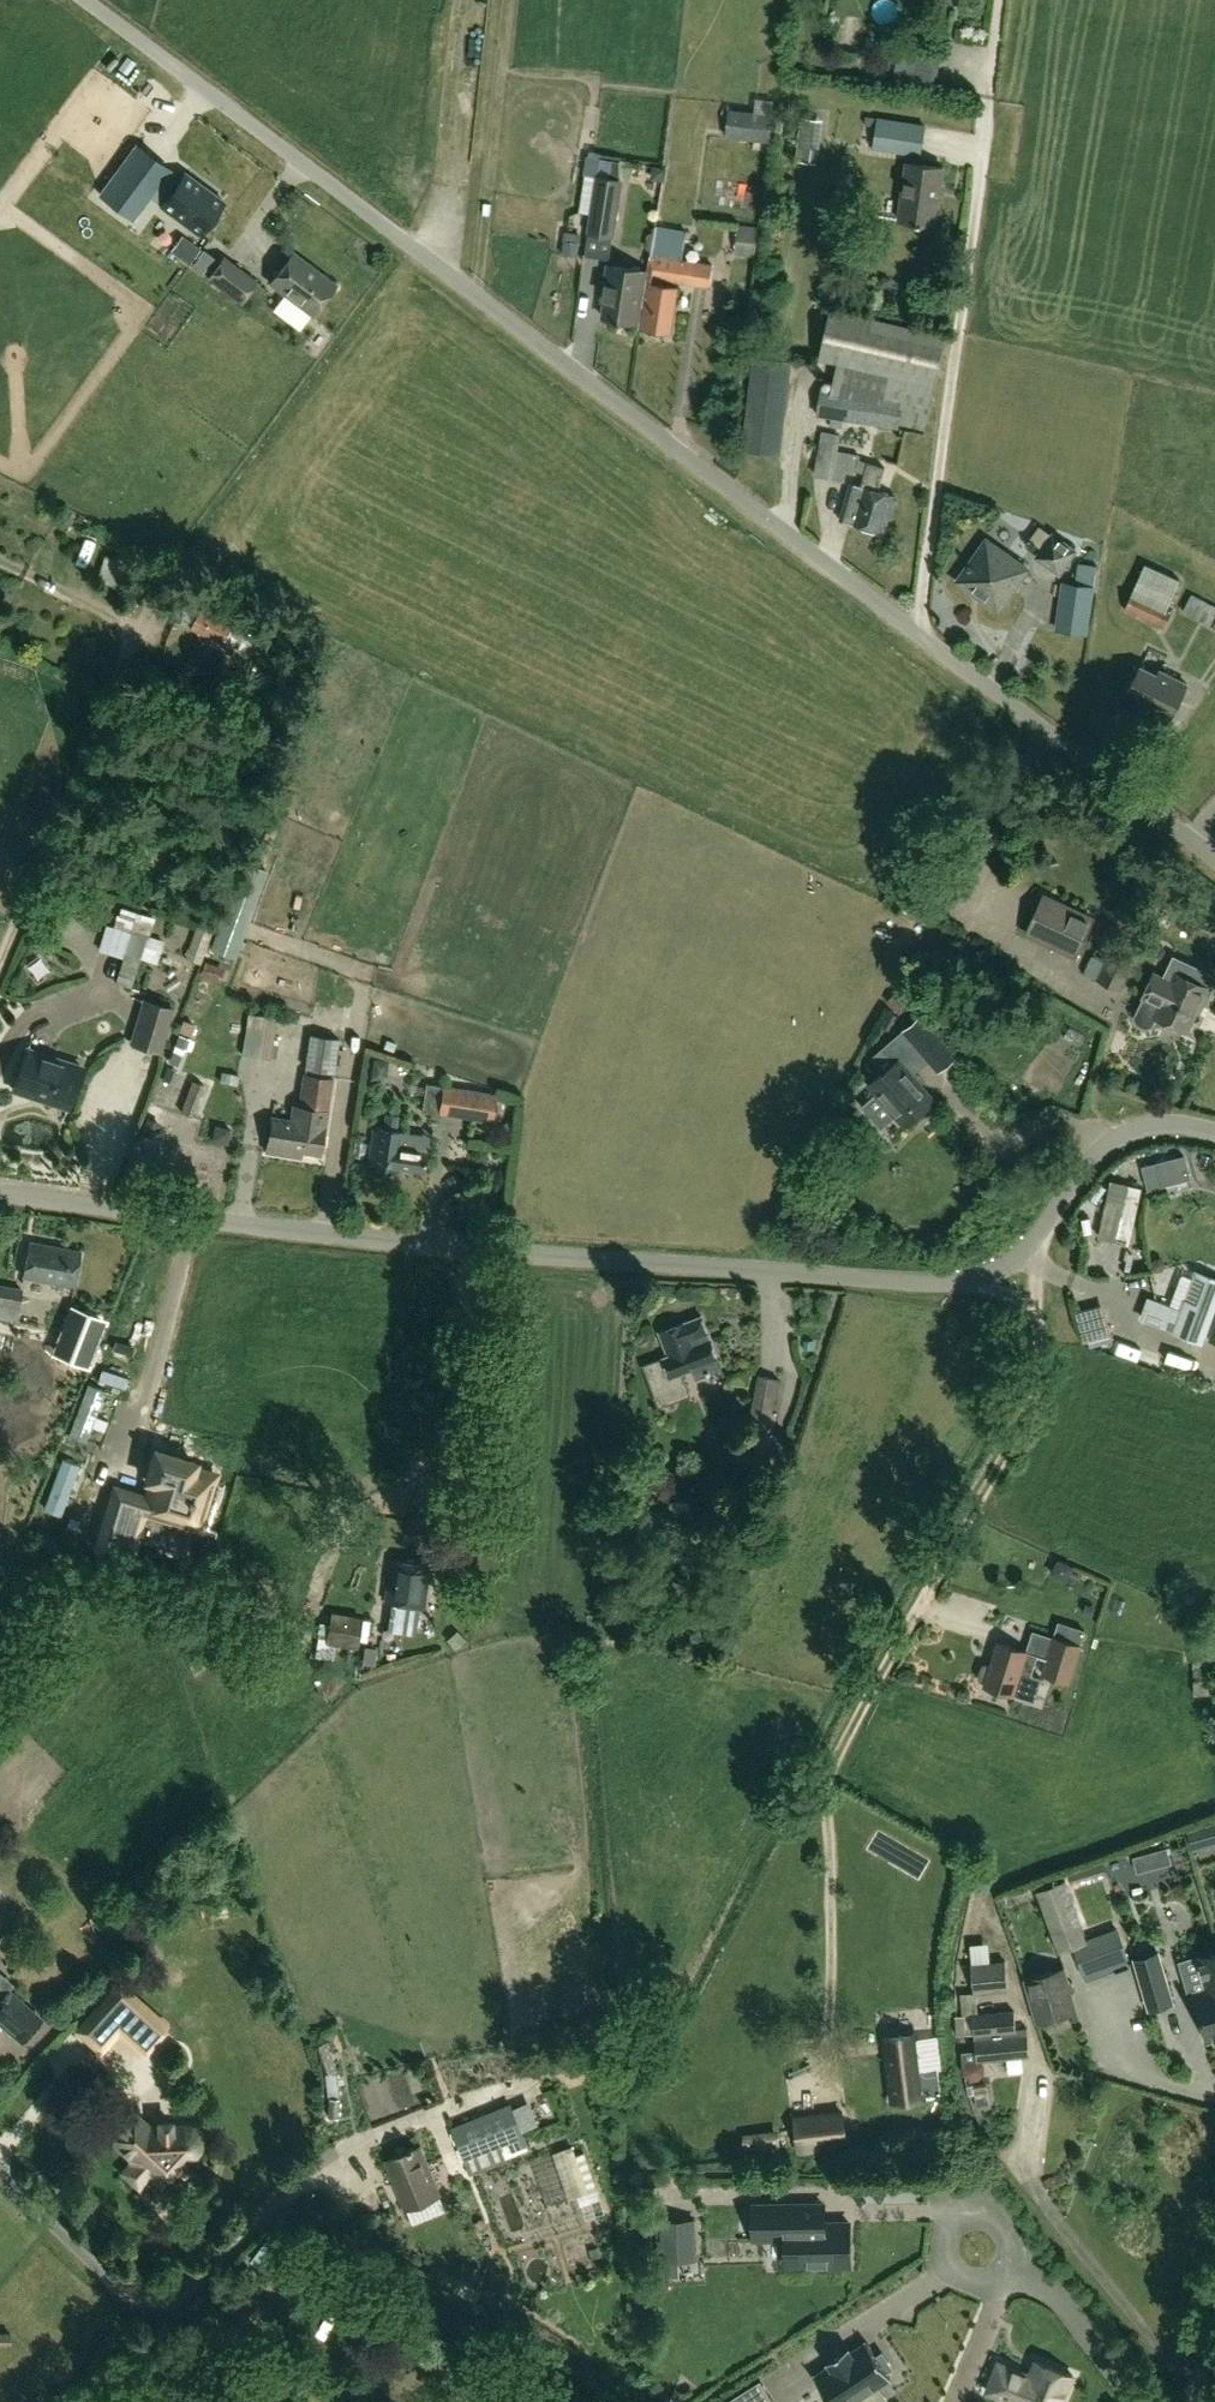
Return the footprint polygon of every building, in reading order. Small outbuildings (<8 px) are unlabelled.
[(917,52),(912,86),(934,89),(939,55),(930,54),(930,50),(920,49),(920,52),(917,52)] [(725,138),(770,142),(773,113),(728,108),(725,138)] [(819,149),(823,120),(800,117),(797,146),(819,149)] [(873,149),(920,156),(924,126),(878,119),(866,117),(865,124),(877,126),(873,149)] [(649,178),(663,180),(665,167),(651,164),(649,178)] [(907,164),(899,221),(916,223),(916,225),(922,226),(922,224),(935,226),(944,169),(907,164)] [(143,167),(114,206),(133,220),(162,181),(143,167)] [(185,174),(161,207),(170,214),(165,221),(178,230),(183,223),(199,235),(224,202),(185,174)] [(596,174),(587,233),(615,236),(623,178),(596,174)] [(755,256),(758,226),(739,224),(736,254),(755,256)] [(654,228),(650,256),(647,278),(679,283),(678,283),(709,288),(713,266),(681,261),(687,233),(654,228)] [(579,242),(565,240),(563,254),(577,256),(579,242)] [(192,263),(202,271),(211,258),(201,250),(192,263)] [(293,254),(271,283),(313,315),(335,286),(293,254)] [(208,279),(241,304),(257,282),(224,258),(208,279)] [(645,291),(646,283),(648,269),(609,264),(601,319),(639,324),(638,329),(640,329),(645,293),(646,293),(646,291),(645,291)] [(645,293),(640,329),(647,330),(646,332),(659,334),(660,332),(671,334),(678,287),(646,283),(645,291),(646,291),(646,293),(645,293)] [(945,337),(831,310),(820,358),(838,362),(832,391),(821,389),(817,416),(832,418),(831,425),(841,427),(842,419),(898,428),(902,403),(929,409),(945,337)] [(780,454),(792,359),(753,354),(741,449),(780,454)] [(885,469),(868,464),(859,461),(860,457),(837,453),(837,449),(820,445),(814,475),(844,481),(846,472),(857,474),(857,471),(865,473),(861,487),(851,484),(840,521),(885,534),(895,497),(878,492),(885,469)] [(1033,557),(1059,576),(1078,550),(1052,532),(1033,557)] [(957,582),(999,611),(1028,570),(987,541),(957,582)] [(1125,610),(1164,629),(1173,610),(1168,607),(1181,580),(1146,563),(1133,591),(1125,610)] [(1078,564),(1075,586),(1092,588),(1095,566),(1078,564)] [(1092,588),(1075,586),(1063,584),(1057,630),(1086,634),(1092,588)] [(1214,628),(1214,608),(1202,601),(1207,591),(1196,586),(1192,596),(1183,612),(1214,628)] [(199,611),(192,628),(222,642),(230,624),(199,611)] [(1141,668),(1126,698),(1171,720),(1187,685),(1160,672),(1158,676),(1141,668)] [(235,957),(267,869),(241,860),(210,948),(235,957)] [(1024,934),(1076,959),(1096,916),(1044,892),(1024,934)] [(131,987),(140,959),(157,964),(164,940),(149,935),(154,917),(119,905),(112,926),(105,924),(97,950),(122,958),(114,982),(131,987)] [(36,951),(45,966),(58,958),(49,943),(36,951)] [(1110,949),(1101,945),(1098,951),(1107,955),(1110,949)] [(1098,981),(1120,991),(1134,960),(1112,950),(1098,981)] [(210,978),(215,965),(205,962),(201,974),(210,978)] [(1201,1009),(1210,990),(1175,973),(1171,981),(1155,973),(1138,1008),(1139,1009),(1135,1018),(1137,1024),(1146,1028),(1152,1026),(1156,1017),(1187,1032),(1199,1007),(1201,1009)] [(908,1003),(897,992),(888,1002),(899,1012),(908,1003)] [(160,1052),(173,1010),(145,1001),(132,1043),(160,1052)] [(289,1017),(271,1015),(272,1003),(253,1002),(250,1033),(288,1036),(289,1017)] [(935,1101),(909,1071),(927,1055),(905,1030),(883,1050),(895,1064),(869,1085),(904,1126),(935,1101)] [(309,1034),(305,1068),(334,1072),(338,1038),(309,1034)] [(13,1090),(68,1108),(82,1067),(27,1049),(13,1090)] [(377,1081),(384,1076),(386,1062),(370,1060),(368,1080),(377,1081)] [(301,1152),(321,1155),(333,1079),(304,1074),(299,1107),(297,1107),(295,1121),(272,1118),(266,1152),(301,1157),(301,1152)] [(409,1108),(491,1121),(496,1093),(413,1081),(409,1108)] [(402,1148),(404,1133),(396,1132),(398,1115),(384,1113),(382,1130),(373,1129),(368,1167),(399,1172),(400,1169),(423,1172),(426,1151),(402,1148)] [(1161,1189),(1155,1165),(1142,1169),(1148,1192),(1161,1189)] [(23,1277),(75,1287),(81,1251),(29,1242),(23,1277)] [(1174,1332),(1202,1342),(1214,1308),(1214,1281),(1196,1274),(1174,1332)] [(16,1321),(22,1289),(0,1286),(0,1318),(16,1321)] [(1112,1293),(1094,1294),(1095,1307),(1113,1306),(1112,1293)] [(91,1307),(91,1329),(111,1329),(111,1307),(91,1307)] [(682,1374),(693,1370),(697,1380),(721,1370),(725,1382),(726,1381),(701,1317),(686,1322),(659,1332),(668,1357),(663,1359),(667,1371),(648,1378),(659,1407),(690,1395),(682,1374)] [(748,1430),(761,1433),(748,1470),(774,1478),(787,1439),(768,1433),(779,1380),(759,1376),(748,1430)] [(96,1397),(77,1447),(93,1453),(112,1404),(96,1397)] [(197,1435),(155,1432),(151,1465),(158,1466),(157,1481),(124,1479),(120,1541),(156,1544),(159,1491),(182,1493),(182,1499),(208,1501),(209,1474),(217,1474),(219,1444),(197,1442),(197,1435)] [(430,1566),(391,1560),(385,1602),(424,1607),(430,1566)] [(1057,1560),(1049,1575),(1065,1582),(1072,1567),(1057,1560)] [(359,1646),(362,1622),(331,1618),(328,1641),(359,1646)] [(1194,1694),(1214,1694),(1214,1689),(1214,1680),(1209,1679),(1209,1629),(1194,1630),(1194,1694)] [(1052,1635),(1041,1674),(1071,1683),(1082,1644),(1052,1635)] [(997,1643),(990,1666),(985,1665),(982,1667),(978,1678),(980,1681),(985,1683),(984,1686),(1034,1702),(1042,1678),(1032,1675),(1038,1656),(997,1643)] [(361,1660),(372,1661),(374,1648),(363,1647),(361,1660)] [(1148,1870),(1171,1864),(1167,1849),(1144,1855),(1148,1870)] [(1072,1881),(1107,1871),(1104,1862),(1069,1872),(1072,1881)] [(1059,1949),(1087,1939),(1065,1878),(1037,1888),(1059,1949)] [(1115,1931),(1074,1946),(1085,1976),(1126,1961),(1115,1931)] [(1198,1956),(1207,1988),(1194,1992),(1208,2040),(1214,2038),(1214,1951),(1198,1956)] [(1158,1952),(1135,1959),(1150,2009),(1173,2003),(1158,1952)] [(1016,2030),(1014,2012),(978,2016),(975,1994),(1008,1991),(1005,1962),(971,1965),(974,1993),(962,1994),(964,2017),(973,2016),(977,2062),(1030,2057),(1027,2029),(1016,2030)] [(1064,1969),(1025,1980),(1037,2024),(1076,2013),(1064,1969)] [(77,2030),(101,2051),(130,2018),(127,2016),(140,2002),(120,1983),(77,2030)] [(22,2041),(41,2019),(8,1991),(0,2000),(0,2022),(22,2041)] [(892,2102),(924,2098),(924,2096),(942,2094),(939,2069),(921,2071),(919,2052),(917,2052),(915,2040),(897,2042),(899,2055),(886,2056),(892,2102)] [(327,2073),(336,2070),(327,2043),(318,2046),(327,2073)] [(339,2100),(336,2070),(327,2073),(329,2099),(339,2100)] [(525,2094),(533,2118),(546,2113),(537,2089),(525,2094)] [(91,2112),(88,2115),(103,2129),(118,2112),(104,2098),(91,2112)] [(338,2119),(339,2100),(329,2099),(329,2118),(338,2119)] [(455,2132),(466,2159),(472,2174),(508,2160),(505,2153),(525,2146),(511,2109),(455,2132)] [(799,2152),(846,2145),(842,2112),(794,2118),(799,2152)] [(144,2123),(121,2149),(134,2161),(124,2173),(138,2186),(149,2174),(150,2175),(173,2149),(144,2123)] [(778,2130),(743,2135),(746,2158),(747,2158),(748,2170),(777,2166),(776,2153),(781,2153),(778,2130)] [(589,2193),(573,2146),(553,2153),(569,2200),(589,2193)] [(421,2147),(413,2150),(413,2148),(409,2150),(410,2151),(385,2161),(405,2210),(440,2196),(421,2147)] [(660,2174),(642,2174),(642,2188),(659,2188),(660,2174)] [(786,2238),(787,2267),(850,2266),(849,2223),(824,2223),(823,2204),(810,2204),(753,2205),(754,2238),(786,2238)] [(676,2221),(661,2221),(661,2226),(662,2260),(696,2259),(695,2220),(676,2221)] [(290,2290),(318,2252),(297,2236),(284,2254),(271,2244),(255,2265),(290,2290)] [(10,2334),(0,2334),(0,2344),(10,2343),(10,2334)] [(847,2347),(841,2352),(827,2360),(831,2365),(814,2376),(831,2401),(888,2401),(877,2386),(890,2378),(887,2372),(892,2368),(882,2352),(876,2356),(867,2342),(850,2352),(847,2347)] [(1073,2375),(1035,2360),(1029,2375),(999,2362),(987,2391),(1013,2401),(1062,2401),(1073,2375)] [(760,2380),(725,2401),(770,2401),(772,2400),(760,2380)]
